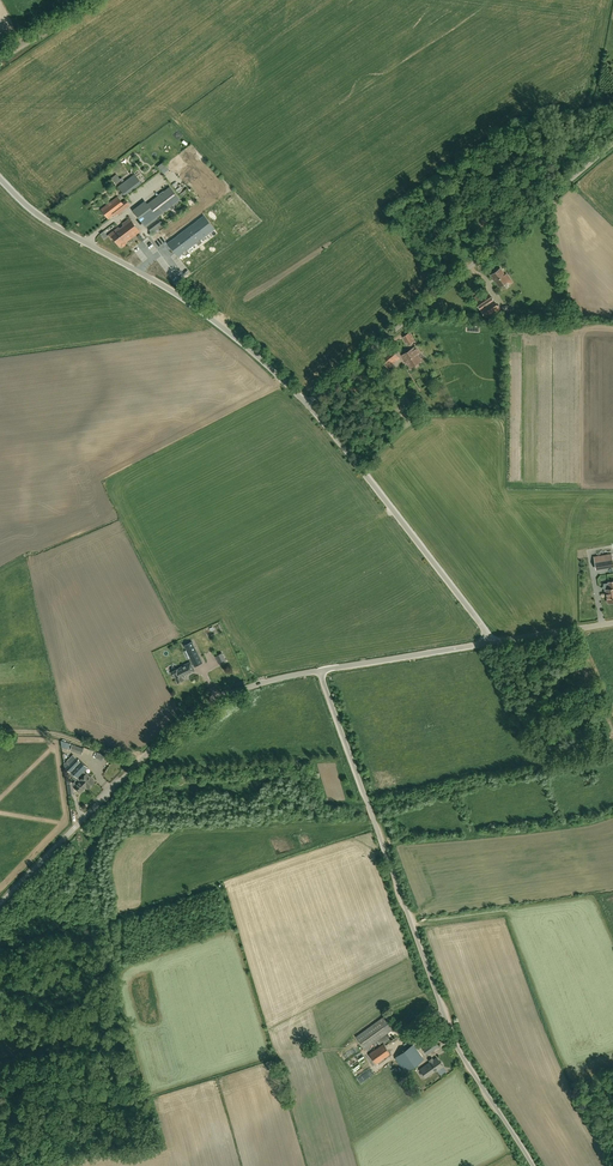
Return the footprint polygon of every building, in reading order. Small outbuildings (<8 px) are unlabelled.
[(120,179),(117,174),(112,178),(116,183),(121,180),(120,179)] [(135,174),(119,187),(125,195),(141,183),(135,174)] [(175,207),(174,206),(180,200),(170,187),(147,204),(158,218),(170,208),(172,210),(175,207)] [(118,196),(115,199),(101,209),(108,219),(114,215),(115,216),(116,216),(115,215),(117,214),(118,214),(130,205),(126,200),(123,202),(118,196)] [(147,204),(136,213),(146,227),(158,218),(147,204)] [(200,239),(214,229),(204,215),(168,243),(179,256),(183,253),(185,255),(188,252),(187,250),(186,250),(196,242),(197,243),(198,245),(202,242),(200,240),(200,239)] [(141,232),(136,225),(130,218),(123,223),(124,226),(121,228),(119,227),(109,235),(112,239),(114,238),(120,247),(122,246),(122,247),(127,244),(126,242),(126,243),(130,240),(141,232)] [(151,232),(160,225),(157,220),(148,227),(151,232)] [(153,249),(147,240),(141,244),(148,253),(153,249)] [(499,287),(510,279),(507,273),(505,275),(501,268),(491,275),(499,287)] [(500,309),(486,290),(473,299),(486,318),(500,309)] [(514,310),(512,304),(502,307),(504,312),(514,310)] [(414,341),(409,333),(402,336),(408,345),(414,341)] [(416,349),(415,350),(414,348),(402,355),(410,368),(422,361),(418,354),(419,353),(416,349)] [(397,360),(399,359),(392,350),(385,355),(387,358),(382,361),(388,368),(391,365),(392,366),(397,361),(397,360)] [(594,557),(596,570),(612,567),(612,559),(612,553),(594,557)] [(175,677),(178,682),(179,682),(180,682),(182,681),(182,680),(184,679),(183,678),(186,677),(188,677),(186,674),(191,672),(190,668),(193,667),(190,662),(187,664),(187,665),(179,669),(178,668),(171,672),(174,678),(175,677)] [(67,742),(67,743),(66,745),(71,747),(70,750),(82,755),(84,748),(72,744),(67,742)] [(88,788),(89,788),(95,781),(93,779),(93,778),(91,776),(90,777),(87,773),(86,774),(84,771),(88,767),(81,760),(80,761),(75,756),(74,756),(73,756),(66,763),(67,763),(65,765),(65,766),(70,772),(71,771),(75,775),(72,778),(75,781),(73,783),(74,787),(74,786),(81,793),(87,787),(88,788)] [(393,1029),(384,1017),(356,1037),(365,1049),(393,1029)] [(434,1039),(422,1048),(427,1055),(439,1046),(434,1039)] [(369,1054),(376,1064),(391,1054),(383,1044),(369,1054)] [(413,1045),(395,1057),(406,1072),(423,1060),(413,1045)] [(431,1074),(432,1073),(442,1066),(437,1059),(431,1063),(431,1062),(420,1070),(426,1078),(428,1076),(429,1076),(431,1075),(431,1074)]
